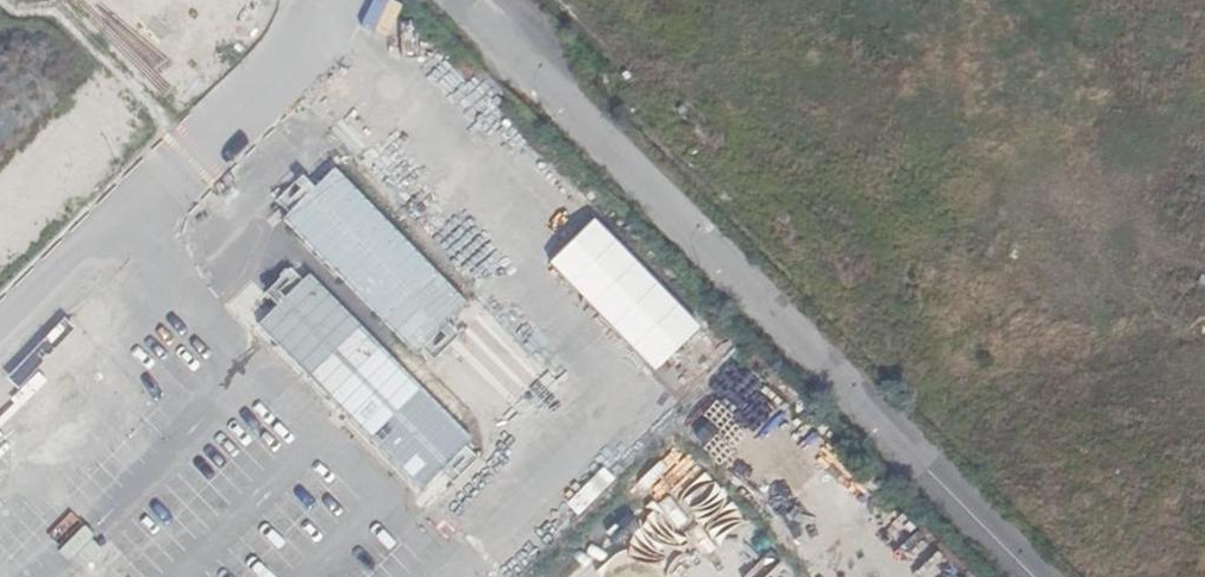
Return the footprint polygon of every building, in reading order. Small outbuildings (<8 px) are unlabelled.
[(238,309),(445,526),(548,428),(536,416),(556,397),(329,160),(305,183),(294,171),(261,202),(355,300),(341,314),(289,260),(238,309)] [(700,326),(594,218),(550,262),(656,370),(700,326)]
